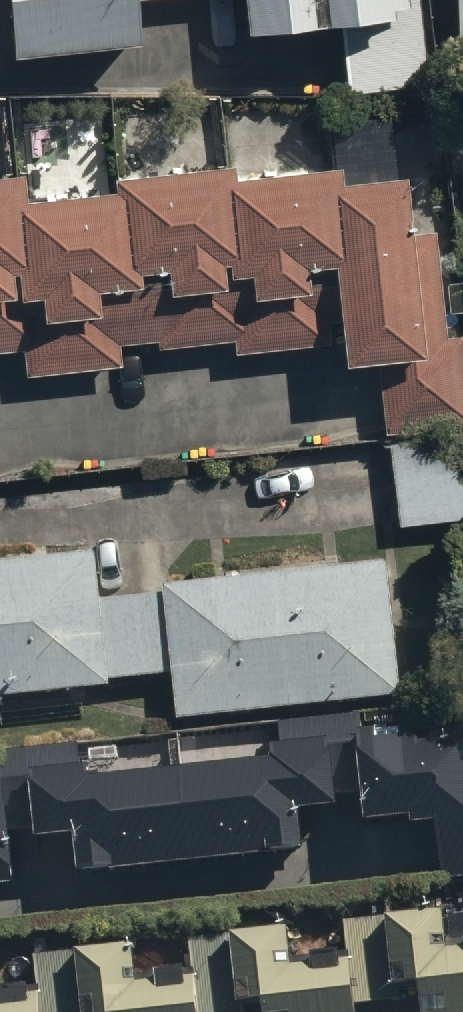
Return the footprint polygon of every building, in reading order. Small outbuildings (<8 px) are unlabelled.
[(19,56),(142,45),(139,0),(14,0),(19,56)] [(252,27),(316,22),(314,0),(250,0),(252,27)] [(316,22),(343,19),(349,85),(426,78),(419,0),(314,0),(316,22)] [(448,27),(462,27),(462,0),(448,0),(448,27)] [(24,339),(27,365),(122,356),(119,334),(158,330),(159,338),(234,330),(236,343),(328,334),(325,308),(340,306),(343,341),(413,334),(415,351),(379,355),(386,426),(462,418),(462,324),(445,326),(434,221),(411,223),(403,155),(339,161),(337,144),(234,155),(233,142),(114,154),(115,169),(23,178),(21,151),(0,153),(0,341),(24,339)] [(403,523),(462,517),(462,436),(394,444),(403,523)] [(97,542),(0,553),(0,647),(4,687),(112,676),(103,591),(97,542)] [(276,562),(291,699),(403,687),(388,550),(276,562)] [(174,669),(179,711),(291,699),(276,562),(164,574),(165,584),(174,669)] [(174,669),(165,584),(103,591),(112,676),(174,669)] [(332,722),(340,799),(369,796),(371,814),(416,810),(417,819),(437,817),(443,871),(462,869),(462,717),(368,728),(367,718),(332,722)] [(192,747),(183,748),(195,857),(308,845),(304,803),(340,799),(332,722),(283,727),(284,742),(274,742),(275,751),(193,760),(192,747)] [(3,757),(5,768),(12,838),(82,830),(86,869),(195,857),(183,748),(172,749),(173,762),(94,771),(92,759),(82,760),(81,749),(3,757)] [(0,769),(0,882),(17,880),(12,838),(5,768),(0,769)] [(349,915),(352,944),(358,996),(420,989),(423,1011),(462,1011),(462,933),(448,935),(444,904),(349,915)] [(194,932),(197,964),(203,1011),(265,1005),(266,1011),(360,1011),(358,996),(352,944),(292,951),(289,921),(194,932)] [(38,947),(42,984),(45,1011),(203,1011),(197,964),(136,970),(133,936),(38,947)] [(42,984),(0,988),(0,1011),(45,1011),(42,984)]
